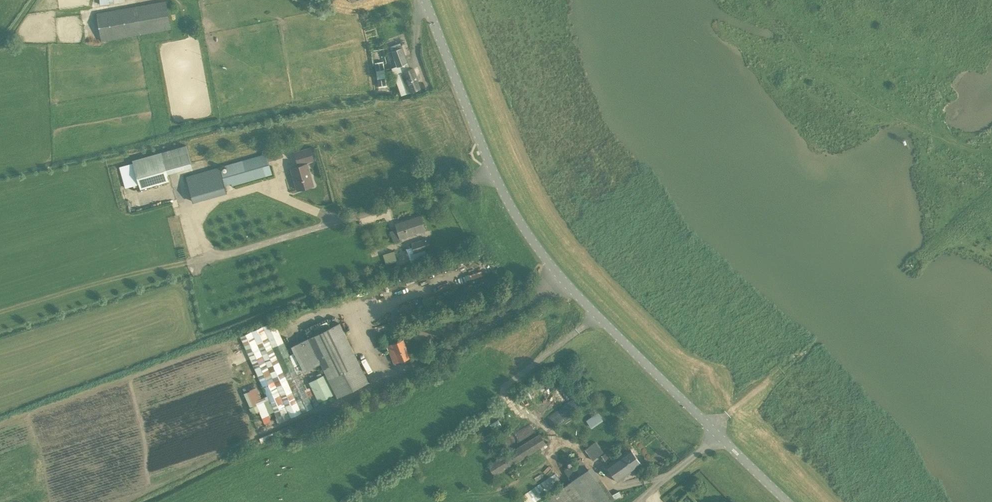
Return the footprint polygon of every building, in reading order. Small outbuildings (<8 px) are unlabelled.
[(166,2),(97,14),(101,40),(170,28),(166,2)] [(398,66),(407,63),(402,47),(392,51),(398,66)] [(379,87),(387,86),(384,64),(376,65),(379,87)] [(408,93),(420,88),(413,69),(401,73),(408,93)] [(132,161),(140,189),(169,181),(166,170),(191,163),(186,146),(132,161)] [(299,166),(291,168),(298,190),(314,185),(307,162),(314,160),(310,148),(295,153),(299,166)] [(227,192),(223,179),(230,177),(232,185),(272,174),(266,154),(220,167),(186,177),(194,202),(227,192)] [(400,238),(426,230),(421,215),(396,223),(400,238)] [(413,246),(406,249),(411,263),(428,258),(425,249),(430,248),(426,238),(412,243),(413,246)] [(383,254),(387,264),(397,261),(394,251),(383,254)] [(424,304),(435,300),(433,295),(422,298),(424,304)] [(411,303),(400,307),(401,312),(412,308),(411,303)] [(309,336),(329,327),(327,321),(306,330),(309,336)] [(274,322),(241,337),(268,396),(261,399),(256,388),(245,393),(251,407),(257,404),(260,410),(265,422),(271,419),(269,414),(275,411),(280,422),(313,407),(298,374),(321,363),(327,374),(336,393),(337,397),(368,381),(339,323),(292,347),(295,352),(290,355),(274,322)] [(407,358),(410,357),(403,339),(388,345),(395,363),(402,360),(402,361),(408,358),(407,358)] [(327,374),(309,383),(318,401),(336,393),(327,374)] [(566,389),(544,398),(549,408),(570,399),(566,389)] [(564,405),(570,415),(582,408),(575,398),(564,405)] [(251,407),(250,408),(252,413),(260,410),(257,404),(251,407)] [(561,405),(545,419),(553,428),(562,419),(565,423),(571,417),(561,405)] [(597,413),(586,421),(591,427),(602,419),(597,413)] [(291,425),(260,438),(261,442),(293,430),(291,425)] [(546,444),(540,434),(488,465),(494,475),(546,444)] [(595,442),(584,450),(593,460),(603,453),(595,442)] [(602,456),(608,464),(606,466),(618,482),(642,464),(630,448),(614,459),(608,451),(602,456)] [(610,500),(580,459),(564,470),(571,481),(547,499),(549,501),(608,501),(610,500)] [(520,495),(524,501),(530,501),(562,482),(556,473),(520,495)]
